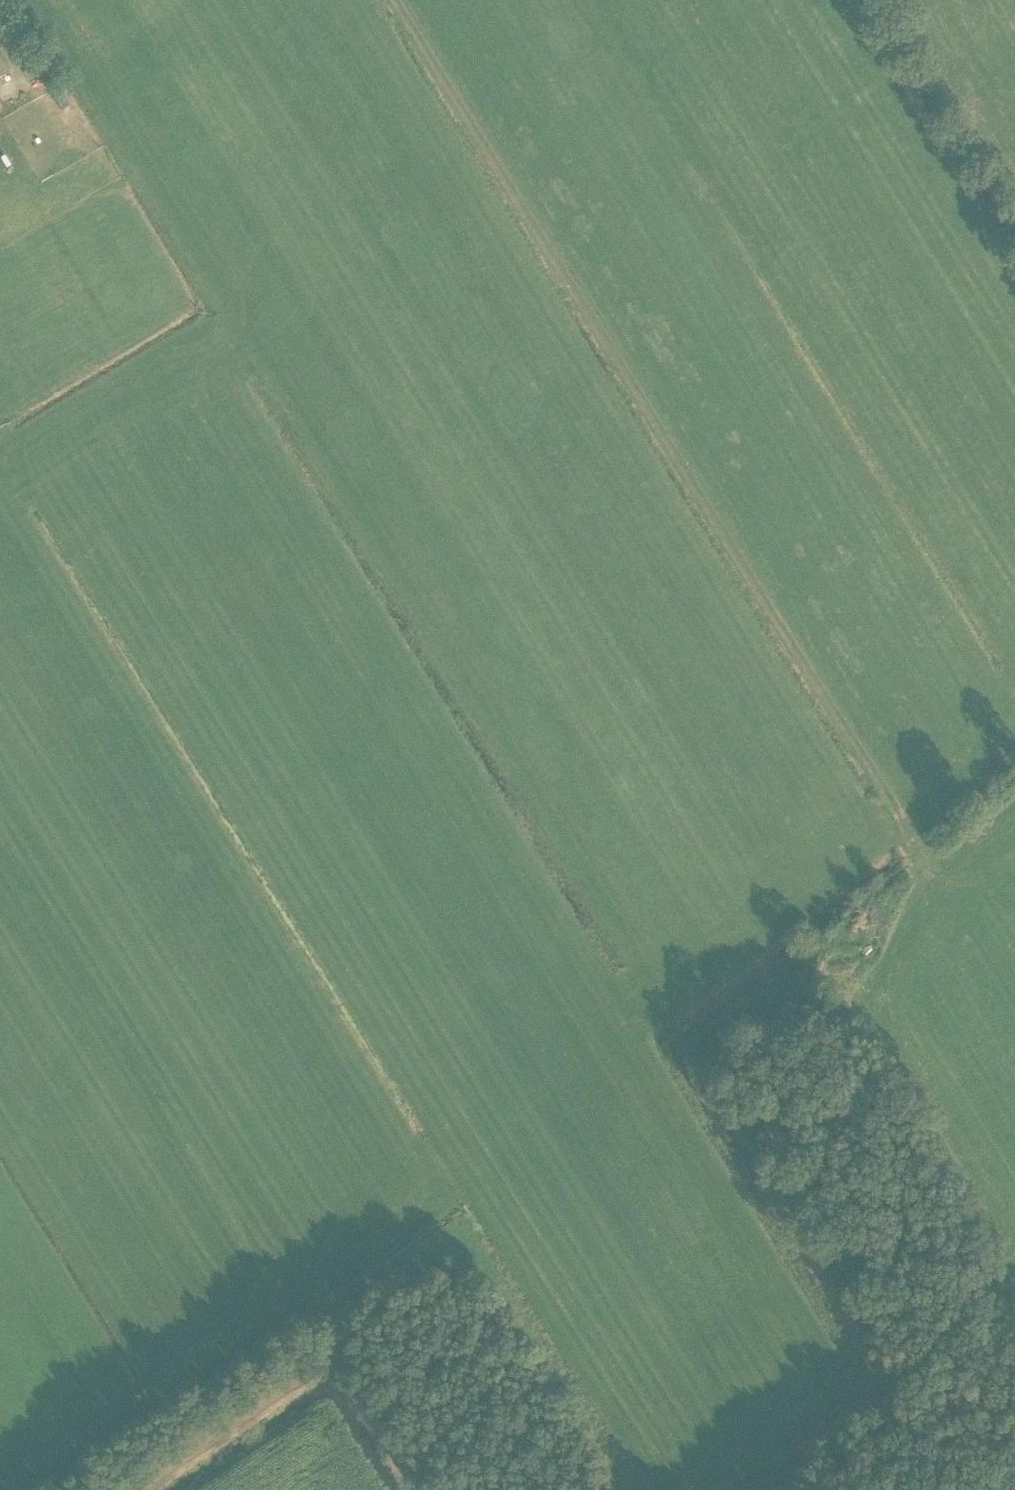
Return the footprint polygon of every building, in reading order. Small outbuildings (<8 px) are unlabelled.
[(0,56),(0,79),(10,73),(0,56)]
